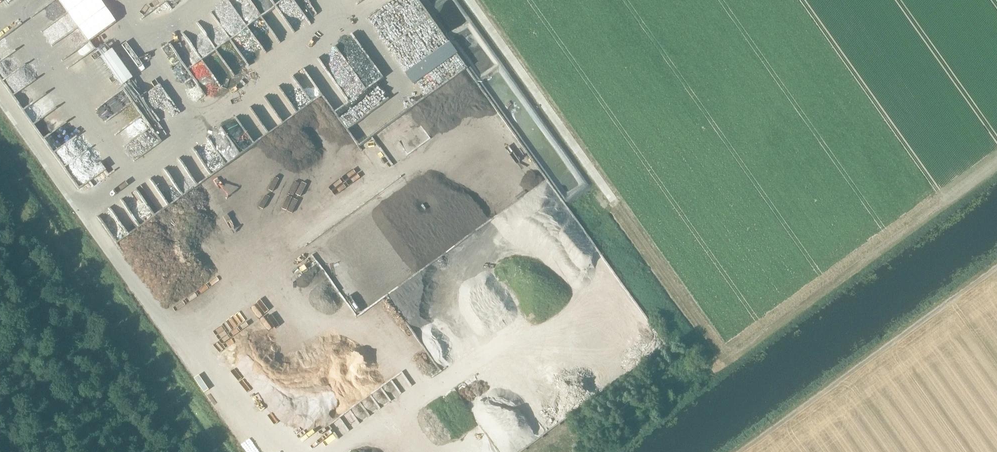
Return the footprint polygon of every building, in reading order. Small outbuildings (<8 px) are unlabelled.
[(521,209),(523,215),(532,213),(531,206),(521,209)] [(480,256),(489,252),(485,243),(476,247),(480,256)] [(382,324),(398,315),(392,306),(377,314),(382,324)] [(349,365),(353,362),(346,352),(342,354),(349,365)]
